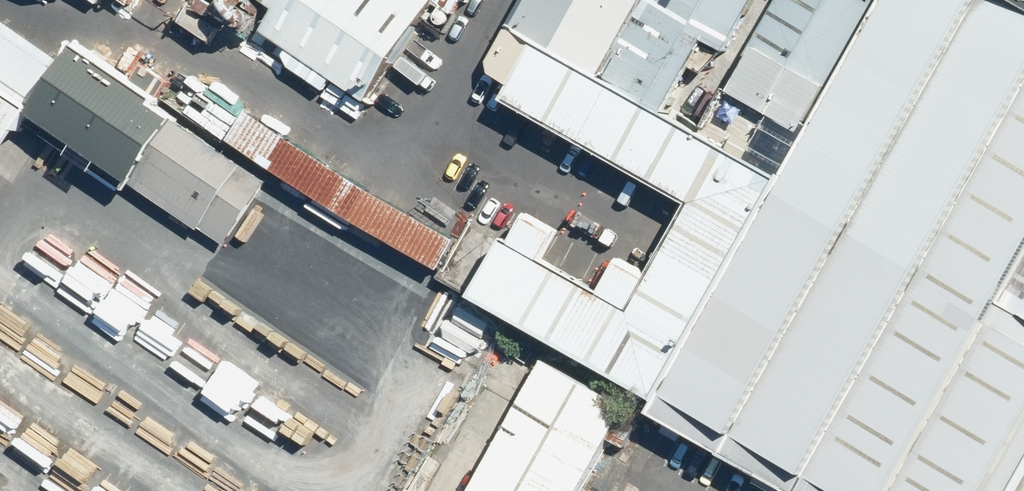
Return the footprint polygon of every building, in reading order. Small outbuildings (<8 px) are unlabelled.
[(440,0),(213,0),(373,103),(440,0)] [(473,8),(477,0),(457,0),(473,8)] [(506,21),(543,42),(602,76),(645,0),(518,0),(506,21)] [(602,76),(667,112),(710,39),(729,49),(757,0),(646,0),(602,76)] [(792,490),(896,490),(1003,303),(1023,267),(1023,2),(1020,0),(885,0),(808,135),(785,179),(656,400),(651,411),(792,490)] [(885,0),(779,0),(728,90),(808,135),(885,0)] [(35,110),(64,67),(0,23),(0,86),(35,110)] [(656,400),(785,179),(667,112),(602,76),(543,42),(510,100),(689,201),(628,308),(507,240),(474,298),(656,400)] [(35,110),(32,114),(227,244),(269,181),(75,51),(64,67),(35,110)] [(32,114),(35,110),(0,86),(0,161),(32,114)] [(456,240),(252,111),(232,143),(436,272),(456,240)] [(1021,313),(1003,303),(896,490),(1014,490),(1023,473),(1023,314),(1021,313)] [(545,358),(469,490),(581,490),(630,406),(545,358)]
